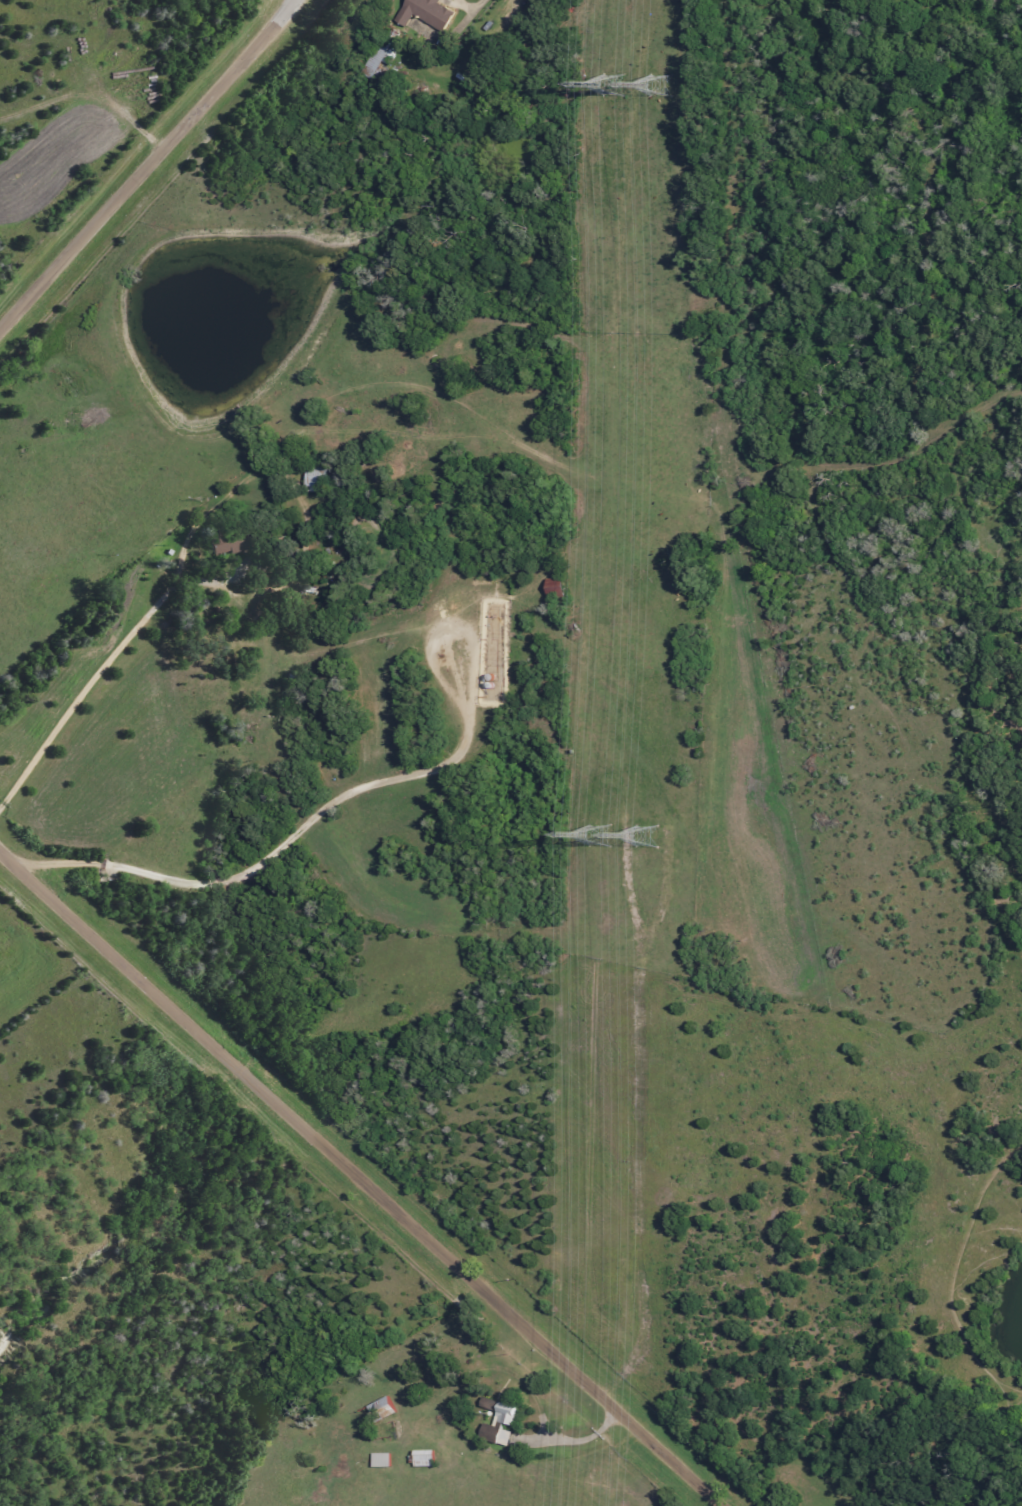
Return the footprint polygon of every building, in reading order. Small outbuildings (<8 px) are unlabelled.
[(402,27),(408,15),(438,32),(449,13),(433,4),(435,0),(400,0),(389,20),(402,27)] [(376,78),(394,48),(377,37),(358,68),(376,78)] [(322,492),(322,466),(301,466),(301,492),(322,492)] [(555,579),(539,579),(539,600),(555,600),(555,579)] [(368,1424),(388,1416),(381,1398),(361,1406),(368,1424)] [(510,1407),(491,1403),(486,1428),(475,1426),(472,1440),(502,1447),(510,1407)] [(427,1452),(406,1452),(406,1468),(427,1468),(427,1452)] [(383,1468),(383,1455),(366,1455),(366,1468),(383,1468)]
